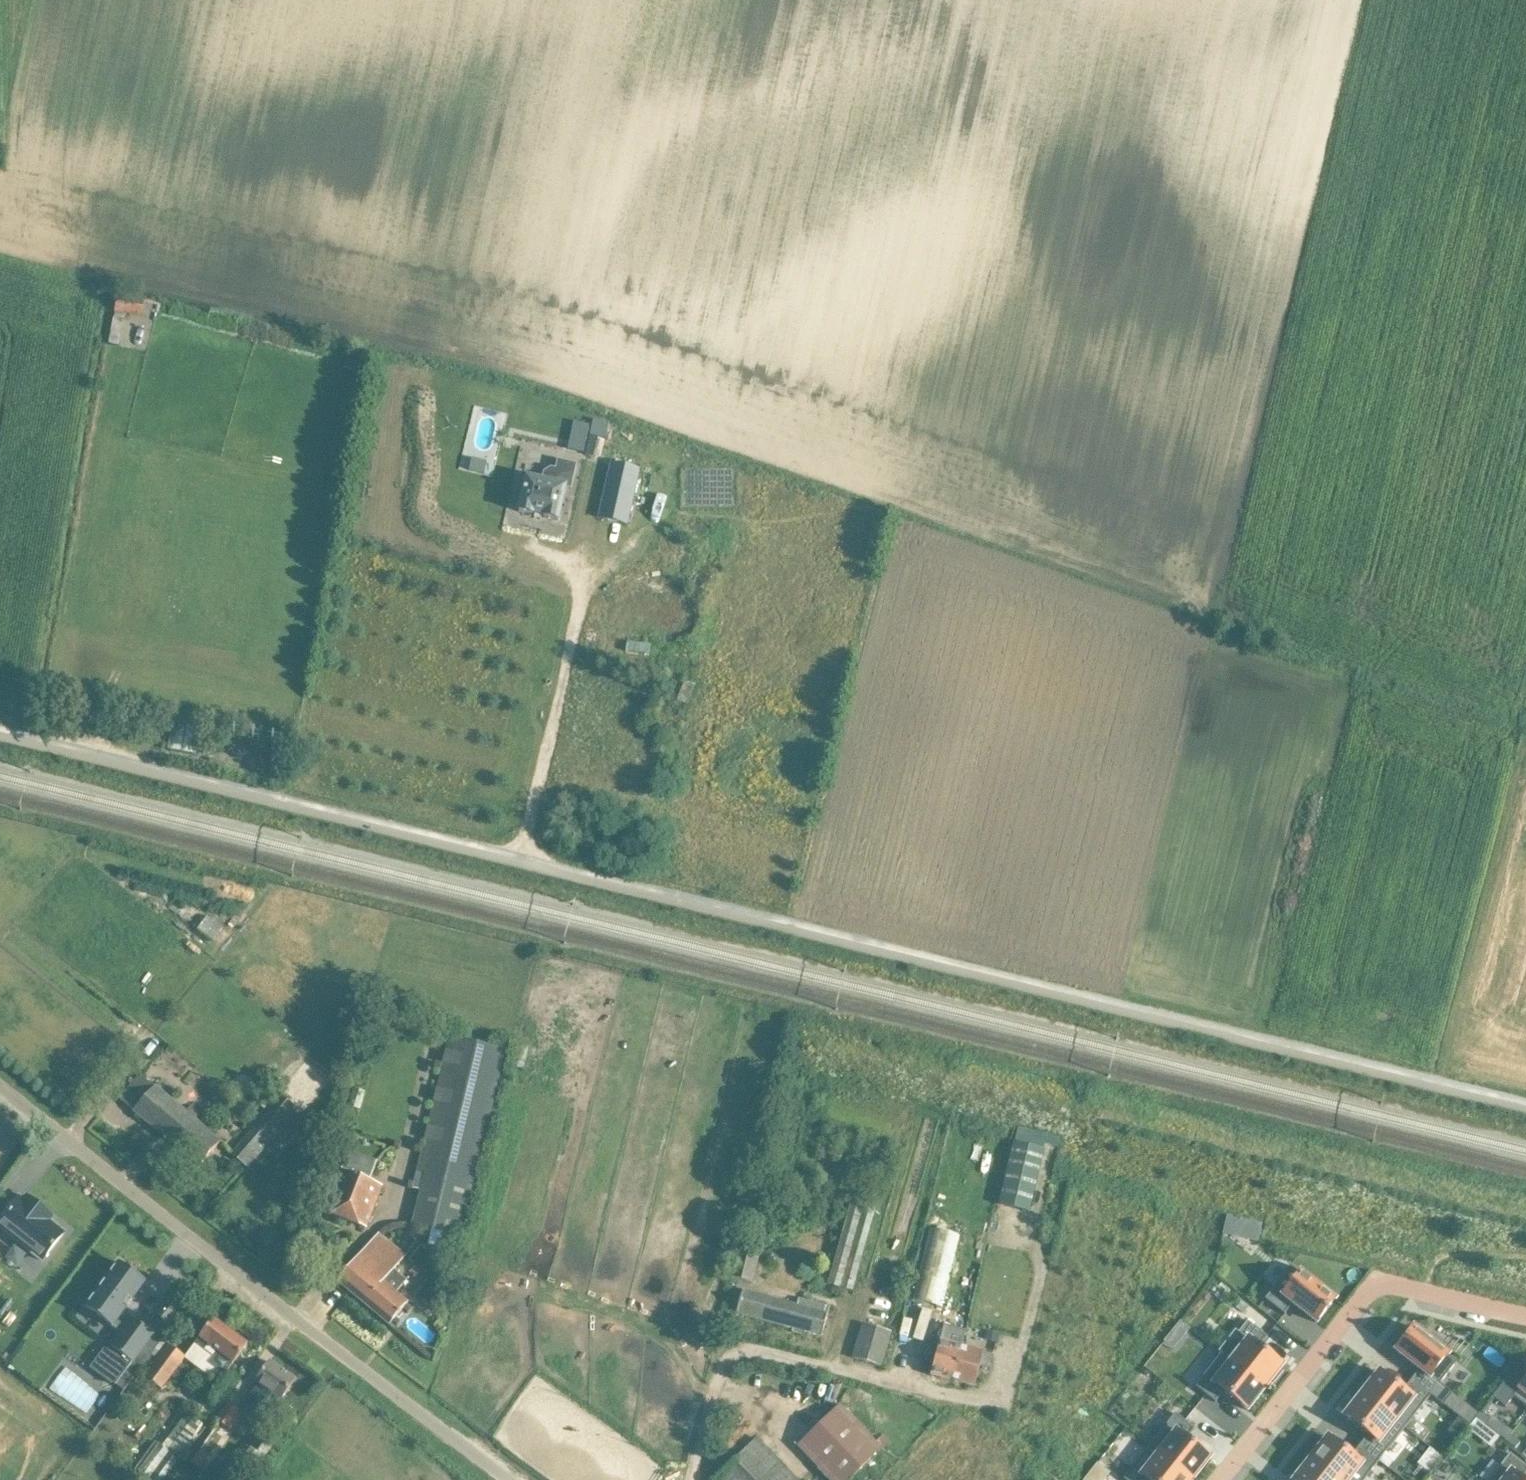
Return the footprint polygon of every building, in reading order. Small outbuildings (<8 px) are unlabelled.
[(141,316),(144,300),(117,295),(114,311),(141,316)] [(526,478),(519,512),(533,516),(533,514),(544,516),(544,518),(558,521),(565,489),(571,490),(577,464),(558,460),(556,469),(551,468),(544,472),(541,482),(526,478)] [(614,464),(602,519),(629,525),(641,470),(614,464)] [(192,754),(197,724),(174,720),(168,750),(192,754)] [(198,936),(207,926),(195,915),(186,926),(198,936)] [(423,1174),(411,1225),(432,1230),(451,1235),(460,1237),(473,1181),(505,1048),(449,1035),(417,1169),(416,1172),(423,1174)] [(142,1075),(121,1100),(200,1166),(221,1142),(196,1122),(201,1115),(189,1105),(184,1111),(142,1075)] [(270,1153),(291,1128),(303,1114),(276,1093),(248,1127),(253,1131),(232,1155),(246,1167),(263,1147),(270,1153)] [(1001,1209),(1031,1216),(1046,1154),(1017,1146),(1001,1209)] [(341,1172),(325,1213),(366,1228),(373,1210),(382,1188),(369,1183),(341,1172)] [(24,1201),(20,1198),(0,1223),(0,1228),(42,1261),(64,1233),(50,1222),(53,1218),(27,1197),(24,1201)] [(828,1285),(853,1292),(876,1210),(851,1203),(828,1285)] [(1258,1243),(1263,1224),(1227,1215),(1223,1234),(1258,1243)] [(409,1303),(396,1292),(406,1280),(393,1269),(406,1255),(379,1233),(338,1281),(390,1325),(409,1303)] [(762,1241),(743,1236),(732,1278),(751,1283),(762,1241)] [(958,1259),(968,1260),(970,1252),(960,1251),(958,1259)] [(917,1298),(939,1304),(944,1286),(943,1285),(949,1260),(931,1256),(930,1262),(919,1260),(916,1275),(933,1279),(932,1285),(921,1282),(917,1298)] [(120,1263),(86,1308),(113,1327),(118,1320),(146,1282),(120,1263)] [(1291,1266),(1265,1299),(1285,1314),(1293,1304),(1316,1323),(1334,1300),(1291,1266)] [(954,1307),(947,1305),(944,1317),(958,1321),(962,1308),(965,1309),(970,1289),(959,1286),(954,1307)] [(829,1308),(799,1300),(798,1305),(743,1291),(737,1313),(793,1328),(792,1331),(805,1335),(806,1332),(822,1336),(829,1308)] [(112,1348),(96,1371),(116,1385),(133,1363),(134,1363),(154,1335),(131,1318),(126,1326),(120,1333),(111,1346),(112,1348)] [(214,1319),(194,1345),(203,1351),(207,1345),(215,1351),(210,1357),(206,1363),(219,1373),(220,1372),(224,1376),(225,1375),(235,1363),(236,1361),(248,1345),(214,1319)] [(118,1320),(113,1327),(120,1333),(126,1326),(118,1320)] [(1181,1321),(1174,1329),(1184,1337),(1191,1329),(1181,1321)] [(914,1359),(922,1328),(900,1322),(891,1352),(914,1359)] [(1235,1330),(1218,1352),(1222,1354),(1231,1362),(1265,1388),(1271,1380),(1274,1382),(1284,1370),(1281,1368),(1282,1366),(1259,1348),(1267,1337),(1247,1322),(1239,1333),(1235,1330)] [(854,1358),(880,1366),(890,1332),(864,1324),(854,1358)] [(940,1340),(931,1375),(955,1382),(964,1347),(967,1333),(944,1326),(940,1340)] [(1403,1335),(1394,1346),(1397,1349),(1396,1351),(1419,1369),(1411,1380),(1431,1396),(1430,1396),(1443,1405),(1452,1394),(1440,1384),(1457,1362),(1442,1350),(1446,1344),(1432,1333),(1428,1339),(1414,1328),(1407,1337),(1403,1335)] [(162,1390),(184,1359),(185,1357),(168,1345),(145,1377),(162,1390)] [(994,1355),(964,1347),(955,1382),(975,1387),(980,1366),(991,1368),(994,1355)] [(1222,1354),(1196,1387),(1215,1403),(1224,1392),(1247,1410),(1265,1388),(1231,1362),(1222,1354)] [(255,1383),(246,1395),(265,1408),(264,1410),(274,1417),(285,1401),(282,1399),(295,1380),(270,1362),(255,1383)] [(1492,1397),(1505,1408),(1514,1397),(1525,1407),(1525,1376),(1516,1368),(1492,1397)] [(1368,1386),(1362,1394),(1405,1428),(1430,1396),(1431,1396),(1411,1380),(1403,1391),(1379,1372),(1378,1374),(1375,1372),(1365,1383),(1368,1386)] [(1352,1400),(1343,1412),(1346,1415),(1344,1416),(1368,1435),(1360,1445),(1379,1461),(1405,1428),(1362,1394),(1355,1403),(1352,1400)] [(227,1402),(215,1419),(223,1425),(229,1429),(241,1413),(227,1402)] [(841,1404),(796,1447),(828,1479),(850,1479),(883,1448),(841,1404)] [(1481,1412),(1476,1419),(1486,1426),(1491,1420),(1481,1412)] [(1149,1446),(1192,1479),(1210,1458),(1186,1440),(1195,1429),(1175,1413),(1149,1446)] [(201,1425),(192,1418),(174,1442),(187,1451),(194,1441),(191,1439),(201,1425)] [(1477,1419),(1469,1429),(1478,1435),(1485,1426),(1477,1419)] [(276,1440),(263,1429),(227,1479),(248,1479),(276,1440)] [(1510,1435),(1505,1442),(1515,1449),(1520,1443),(1510,1435)] [(1310,1460),(1336,1479),(1364,1479),(1379,1461),(1360,1445),(1351,1456),(1328,1438),(1326,1439),(1323,1437),(1314,1449),(1317,1451),(1310,1460)] [(715,1479),(796,1479),(756,1439),(715,1479)] [(1123,1479),(1125,1479),(1192,1479),(1149,1446),(1123,1479)] [(1510,1454),(1489,1479),(1521,1479),(1525,1474),(1525,1466),(1510,1454)] [(1384,1455),(1379,1461),(1389,1468),(1394,1462),(1384,1455)] [(1294,1479),(1336,1479),(1310,1460),(1294,1479)]
